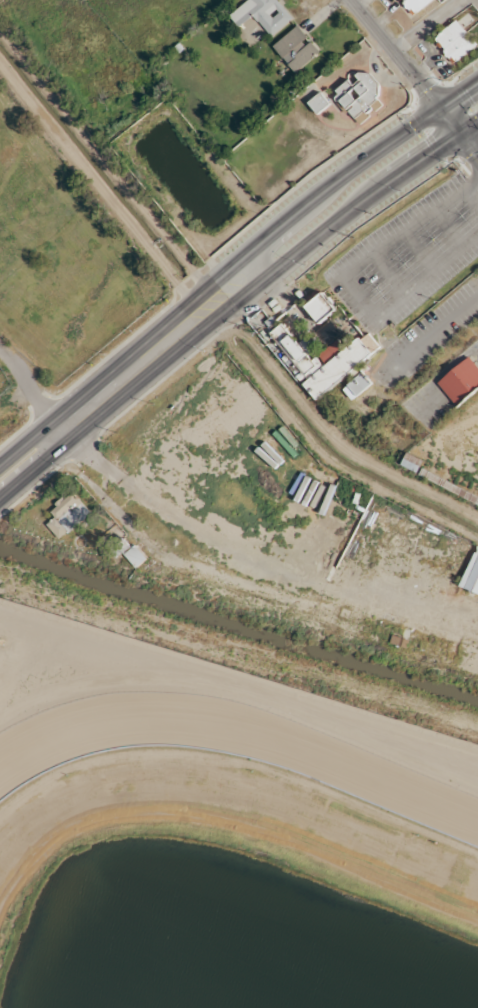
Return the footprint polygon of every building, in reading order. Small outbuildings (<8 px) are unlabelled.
[(277,0),(248,0),(229,15),(242,33),(255,23),(267,39),(292,20),(277,0)] [(416,15),(431,0),(401,0),(416,15)] [(476,43),(455,20),(433,39),(454,63),(476,43)] [(320,52),(297,25),(271,47),(293,75),(320,52)] [(363,68),(332,96),(353,120),(384,92),(363,68)] [(317,117),(331,105),(320,92),(306,104),(317,117)] [(318,324),(337,310),(323,292),(304,306),(318,324)] [(318,398),(380,348),(367,332),(345,350),(337,340),(317,357),(303,340),(297,345),(290,335),(276,347),(318,398)] [(457,408),(477,390),(477,368),(468,356),(436,384),(457,408)] [(351,401),(372,383),(363,372),(342,390),(351,401)] [(423,462),(408,453),(401,465),(415,474),(423,462)] [(46,525),(60,541),(90,513),(70,492),(49,511),(54,517),(46,525)] [(135,569),(145,560),(133,546),(123,555),(135,569)] [(475,549),(459,588),(477,596),(477,550),(475,549)]
